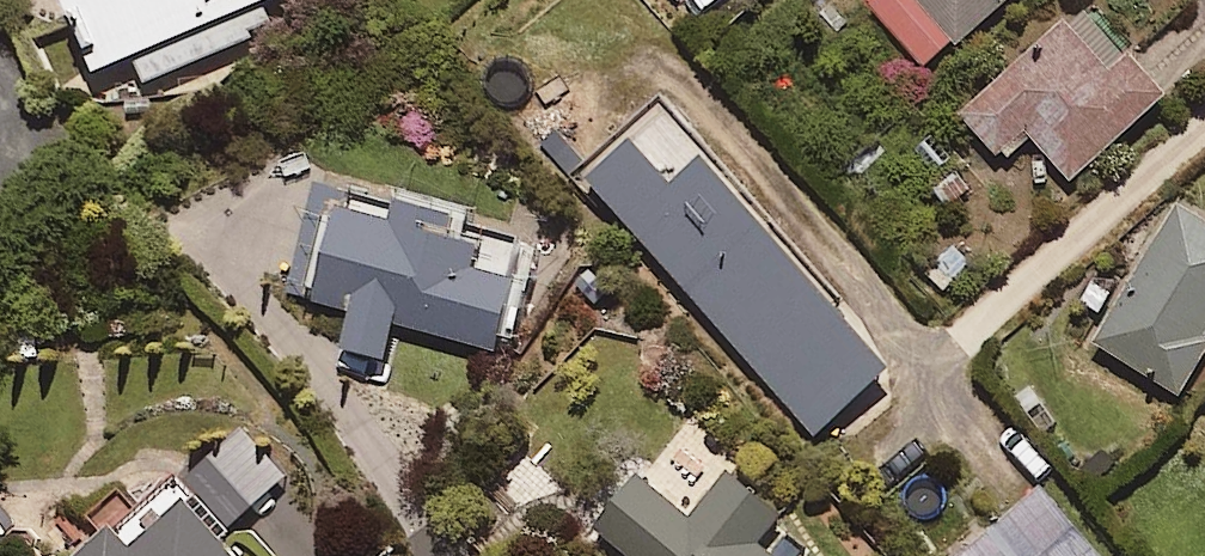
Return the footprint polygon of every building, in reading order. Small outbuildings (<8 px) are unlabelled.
[(76,19),(95,67),(134,51),(144,78),(272,27),(261,0),(68,0),(76,19)] [(927,66),(1002,0),(869,0),(927,66)] [(1082,0),(1080,0),(961,111),(1004,158),(1032,132),(1073,177),(1166,90),(1082,0)] [(891,366),(667,106),(589,173),(813,434),(891,366)] [(417,197),(317,172),(287,289),(353,306),(343,343),(385,354),(394,318),(494,344),(520,241),(448,223),(452,206),(417,197)] [(1178,200),(1092,338),(1179,393),(1204,351),(1204,216),(1178,200)] [(284,473),(242,427),(190,475),(232,522),(284,473)] [(632,555),(778,555),(760,541),(791,503),(734,456),(691,508),(640,466),(593,524),(632,555)] [(126,496),(89,528),(95,535),(71,555),(246,555),(176,476),(138,509),(126,496)] [(1044,481),(956,555),(1108,555),(1044,481)]
